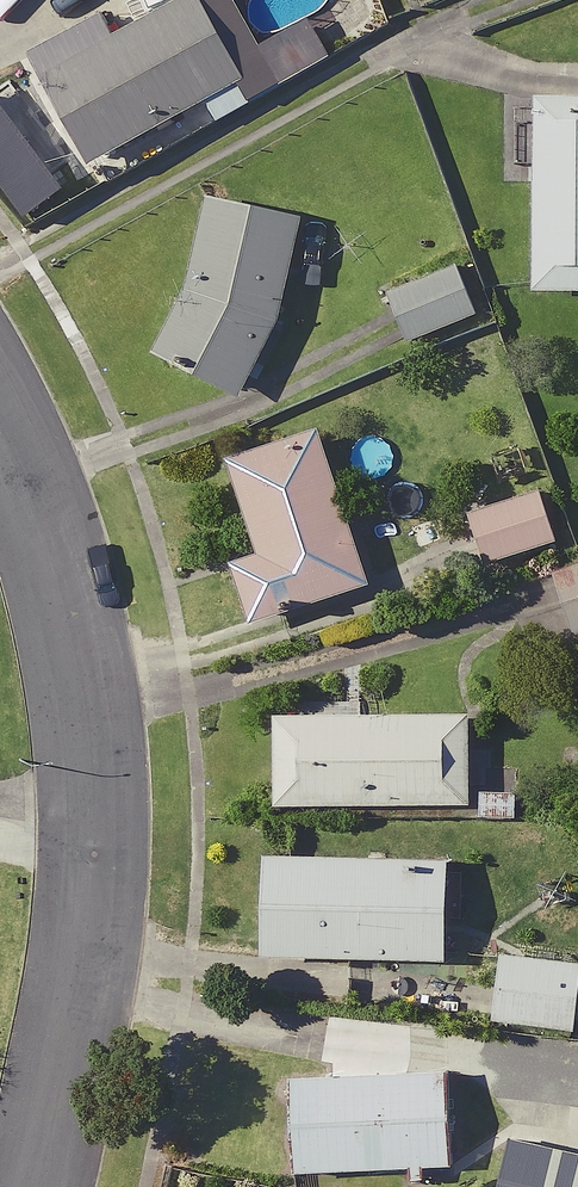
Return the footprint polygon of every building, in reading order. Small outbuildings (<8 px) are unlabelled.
[(219,0),(174,0),(36,73),(82,159),(255,67),(219,0)] [(529,95),(522,287),(577,290),(577,97),(529,95)] [(291,216),(204,197),(186,280),(148,352),(234,397),(280,308),(291,216)] [(467,315),(449,268),(385,293),(403,340),(467,315)] [(358,582),(308,432),(219,461),(249,552),(222,561),(242,621),(358,582)] [(549,538),(532,487),(461,511),(478,562),(549,538)] [(543,571),(565,635),(577,631),(577,559),(543,571)] [(460,803),(461,712),(266,711),(266,802),(460,803)] [(438,865),(261,857),(256,952),(433,961),(438,865)] [(572,965),(494,959),(489,1022),(567,1028),(572,965)] [(441,1164),(438,1068),(281,1073),(284,1169),(441,1164)]
